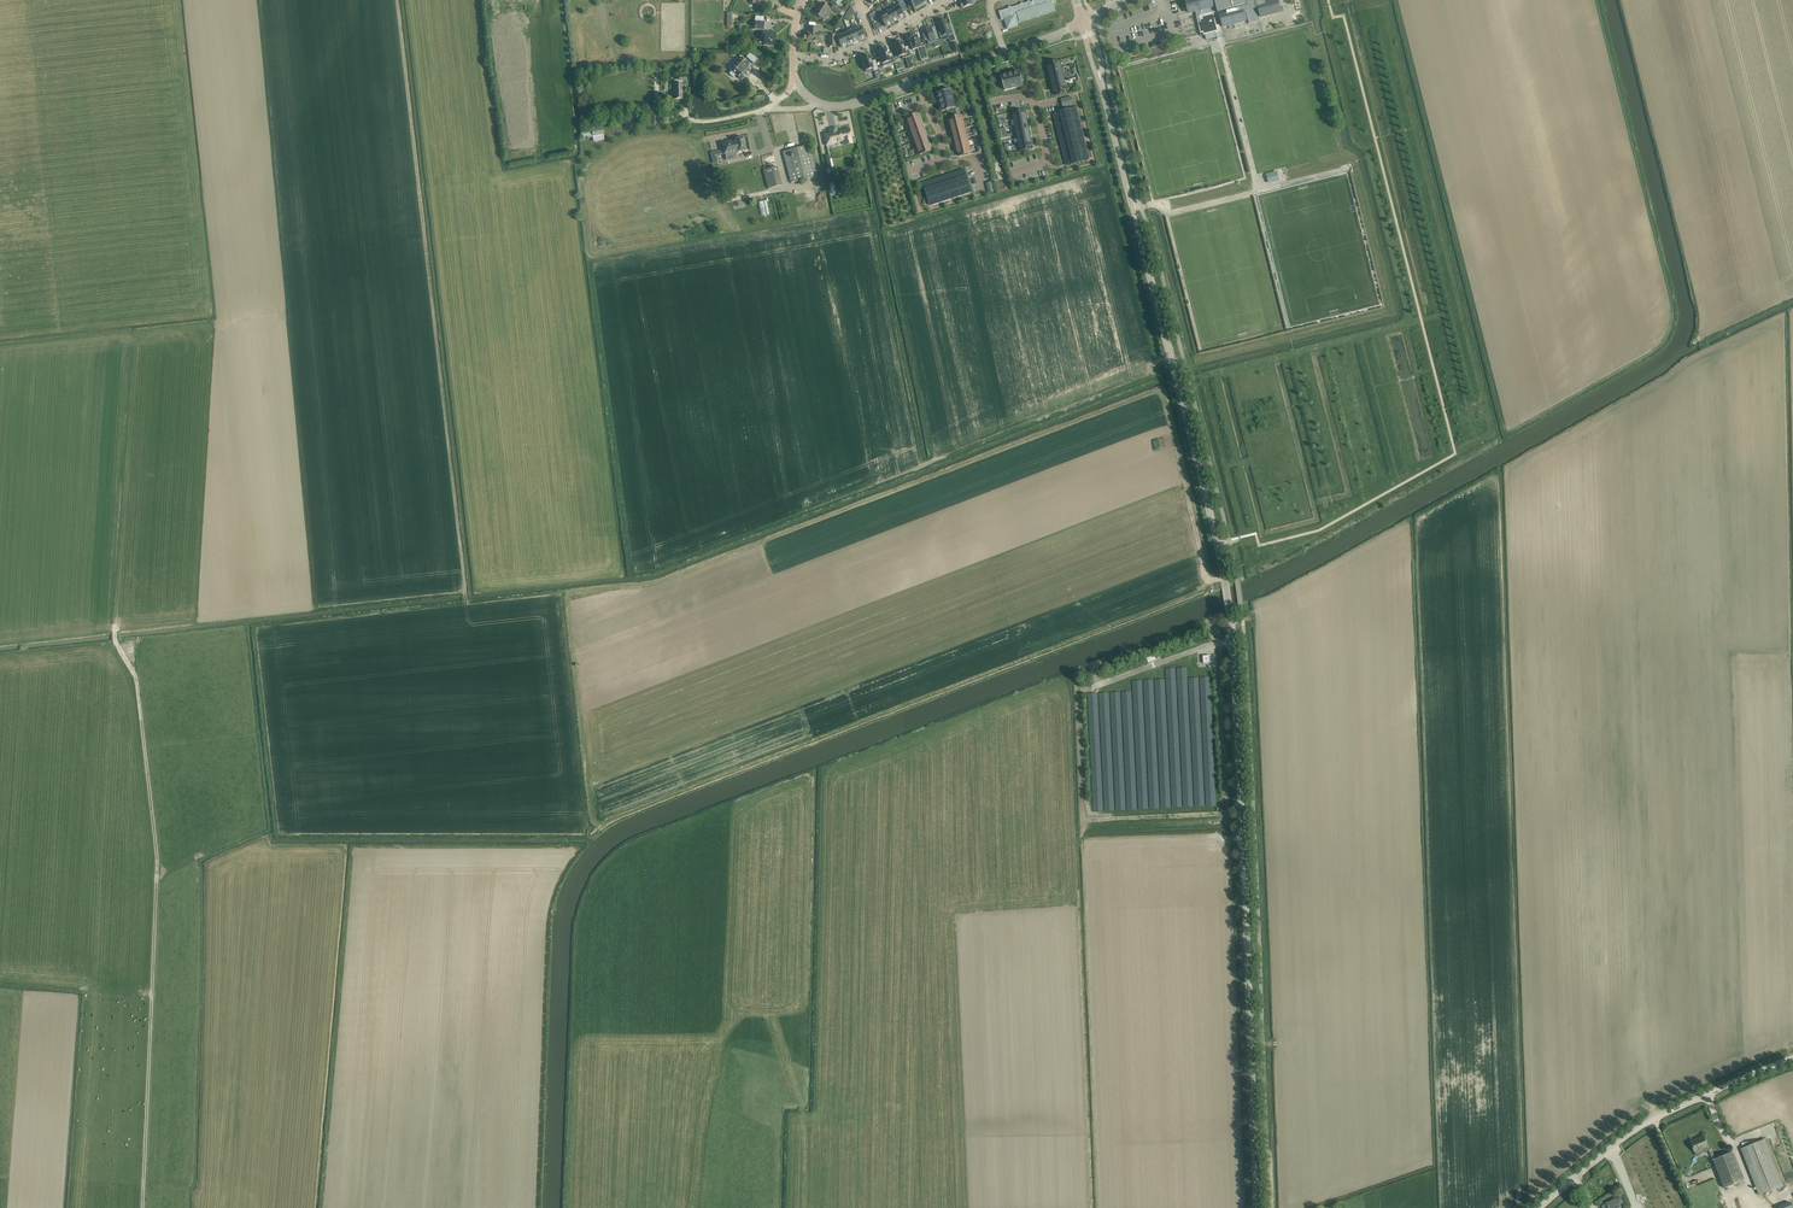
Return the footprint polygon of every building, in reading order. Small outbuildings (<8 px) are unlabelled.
[(914,9),(916,8),(916,9),(921,6),(917,0),(909,0),(914,9)] [(960,2),(962,8),(962,9),(975,4),(974,0),(966,0),(960,2)] [(999,11),(1002,20),(1005,19),(1008,29),(1018,26),(1017,23),(1056,11),(1053,1),(1056,0),(1028,0),(1029,2),(999,11)] [(1187,6),(1189,13),(1199,10),(1201,15),(1196,16),(1201,36),(1202,36),(1201,35),(1200,32),(1203,32),(1204,36),(1216,33),(1217,40),(1223,38),(1219,24),(1217,25),(1215,20),(1221,18),(1223,27),(1245,21),(1245,20),(1248,19),(1249,24),(1260,21),(1259,17),(1261,16),(1261,17),(1280,12),(1277,0),(1271,0),(1268,1),(1268,0),(1186,0),(1187,6)] [(816,9),(814,13),(821,18),(826,11),(827,12),(830,8),(821,3),(817,9),(816,9)] [(831,9),(840,14),(843,17),(846,12),(834,4),(831,9)] [(897,5),(892,9),(898,19),(904,16),(897,5)] [(892,9),(886,12),(892,23),(898,19),(892,9)] [(886,12),(880,16),(886,26),(892,23),(886,12)] [(945,20),(937,23),(940,32),(938,33),(941,41),(949,39),(950,42),(955,40),(950,23),(947,24),(945,20)] [(755,29),(764,30),(765,22),(756,21),(755,29)] [(865,38),(860,26),(854,29),(859,40),(865,38)] [(926,32),(922,33),(925,41),(927,40),(928,45),(934,43),(935,47),(941,46),(935,26),(931,28),(931,26),(925,28),(926,32)] [(808,42),(814,42),(821,43),(822,32),(819,32),(819,28),(808,27),(808,33),(808,34),(809,34),(808,42)] [(859,40),(854,29),(848,31),(853,43),(859,40)] [(762,39),(764,40),(764,45),(774,46),(775,35),(774,35),(774,32),(763,31),(762,39)] [(853,43),(848,31),(843,33),(848,45),(853,43)] [(848,45),(843,33),(836,36),(841,48),(848,45)] [(917,35),(908,38),(912,51),(917,49),(921,60),(928,57),(924,45),(921,47),(917,35)] [(900,42),(900,41),(896,43),(896,44),(894,44),(898,57),(902,55),(903,58),(906,57),(909,69),(914,67),(910,56),(911,56),(908,48),(904,49),(902,42),(900,42)] [(883,66),(895,63),(892,55),(888,56),(886,49),(884,49),(884,48),(879,50),(880,51),(878,51),(883,66)] [(751,53),(747,57),(754,63),(757,59),(751,53)] [(873,68),(874,71),(878,70),(876,62),(872,63),(869,56),(862,58),(863,62),(862,63),(863,67),(864,67),(866,71),(873,68)] [(742,57),(731,70),(732,71),(729,74),(734,77),(736,75),(742,80),(746,75),(747,75),(749,72),(753,67),(742,57)] [(1050,70),(1061,67),(1059,61),(1048,64),(1050,70)] [(1061,67),(1050,70),(1051,76),(1062,74),(1061,67)] [(1001,76),(1005,90),(1023,85),(1020,71),(1012,73),(1009,74),(1001,76)] [(674,80),(675,83),(675,93),(675,99),(682,98),(682,81),(687,81),(687,74),(679,74),(679,80),(674,80)] [(1062,74),(1051,76),(1053,83),(1064,80),(1062,74)] [(1064,80),(1053,83),(1054,89),(1065,86),(1064,80)] [(1065,86),(1054,89),(1056,96),(1067,93),(1065,86)] [(954,117),(960,115),(958,107),(956,108),(951,89),(937,93),(939,101),(939,103),(940,104),(942,112),(952,109),(953,111),(953,112),(954,117)] [(1061,99),(1063,107),(1073,104),(1071,97),(1061,99)] [(1067,121),(1077,118),(1076,115),(1077,115),(1076,110),(1075,110),(1074,107),(1065,110),(1067,121)] [(1015,119),(1026,117),(1024,110),(1013,112),(1015,119)] [(1067,121),(1065,110),(1055,112),(1056,115),(1055,115),(1056,120),(1057,119),(1058,123),(1067,121)] [(909,123),(919,120),(917,113),(906,117),(909,123)] [(960,115),(954,117),(950,118),(951,124),(962,122),(961,115),(960,115)] [(1027,123),(1026,117),(1015,119),(1016,125),(1027,123)] [(1067,121),(1070,131),(1079,129),(1079,125),(1078,121),(1077,118),(1067,121)] [(921,126),(919,120),(909,123),(911,130),(921,126)] [(1067,121),(1058,123),(1058,125),(1058,126),(1059,130),(1060,130),(1060,133),(1070,131),(1067,121)] [(962,122),(951,124),(953,131),(964,128),(962,122)] [(1027,123),(1016,125),(1017,132),(1028,130),(1027,123)] [(923,132),(921,126),(911,130),(913,136),(923,132)] [(582,139),(593,137),(593,141),(605,139),(604,134),(602,127),(581,130),(582,139)] [(824,134),(826,144),(852,139),(850,129),(837,131),(836,128),(829,129),(829,133),(824,134)] [(964,128),(953,131),(955,137),(965,134),(964,128)] [(1070,131),(1073,142),(1082,139),(1081,137),(1082,137),(1081,132),(1080,132),(1079,129),(1070,131)] [(1029,136),(1028,130),(1017,132),(1018,138),(1029,136)] [(1070,131),(1060,133),(1061,137),(1062,142),(1063,144),(1073,142),(1070,131)] [(923,132),(913,136),(915,142),(926,138),(923,132)] [(965,134),(955,137),(956,143),(967,141),(965,134)] [(1029,136),(1018,138),(1020,145),(1031,142),(1029,136)] [(738,152),(746,150),(743,138),(735,139),(735,140),(721,143),(724,155),(738,152)] [(928,144),(926,138),(915,142),(917,148),(928,144)] [(803,146),(783,152),(791,183),(817,176),(809,145),(808,139),(802,141),(803,146)] [(1075,152),(1085,150),(1084,146),(1083,142),(1082,139),(1073,142),(1075,152)] [(967,141),(956,143),(958,150),(969,147),(967,141)] [(1032,149),(1031,142),(1020,145),(1021,151),(1032,149)] [(1073,142),(1063,144),(1064,147),(1063,147),(1064,151),(1065,151),(1066,155),(1075,152),(1073,142)] [(928,144),(917,148),(920,154),(930,151),(928,144)] [(969,147),(958,150),(959,156),(970,153),(969,147)] [(1075,152),(1078,163),(1087,161),(1087,158),(1086,153),(1086,154),(1085,150),(1075,152)] [(1075,152),(1066,155),(1067,158),(1066,158),(1067,163),(1068,163),(1068,165),(1078,163),(1075,152)] [(829,156),(823,157),(826,169),(827,174),(828,179),(834,178),(831,168),(830,159),(829,156)] [(768,189),(782,185),(778,166),(768,169),(767,166),(763,167),(764,170),(763,170),(765,175),(768,189)] [(958,184),(968,181),(965,171),(962,172),(958,173),(958,174),(954,175),(958,184)] [(1277,172),(1267,175),(1269,182),(1279,180),(1277,172)] [(944,178),(947,187),(958,184),(954,175),(951,176),(951,175),(946,177),(947,177),(944,178)] [(937,180),(934,181),(937,191),(947,187),(944,178),(942,179),(941,178),(937,180)] [(923,185),(926,194),(937,191),(934,181),(930,183),(930,182),(926,183),(926,184),(923,185)] [(968,181),(958,184),(961,193),(964,192),(964,193),(969,191),(968,191),(971,190),(968,181)] [(947,187),(950,197),(953,196),(953,197),(957,195),(957,194),(961,193),(958,184),(947,187)] [(947,187),(937,191),(940,200),(943,199),(944,200),(948,198),(948,197),(950,197),(947,187)] [(936,201),(940,200),(937,191),(926,194),(929,204),(932,203),(936,202),(936,201)] [(1696,1155),(1709,1150),(1708,1146),(1704,1136),(1700,1138),(1700,1139),(1691,1142),(1694,1151),(1696,1155)] [(1741,1149),(1759,1195),(1783,1185),(1764,1139),(1741,1149)] [(1713,1160),(1724,1188),(1744,1180),(1732,1152),(1713,1160)] [(1687,1167),(1684,1172),(1690,1176),(1693,1171),(1687,1167)] [(1749,1197),(1742,1200),(1746,1207),(1754,1207),(1749,1197)] [(1606,1203),(1608,1207),(1619,1207),(1621,1207),(1617,1198),(1606,1203)]
